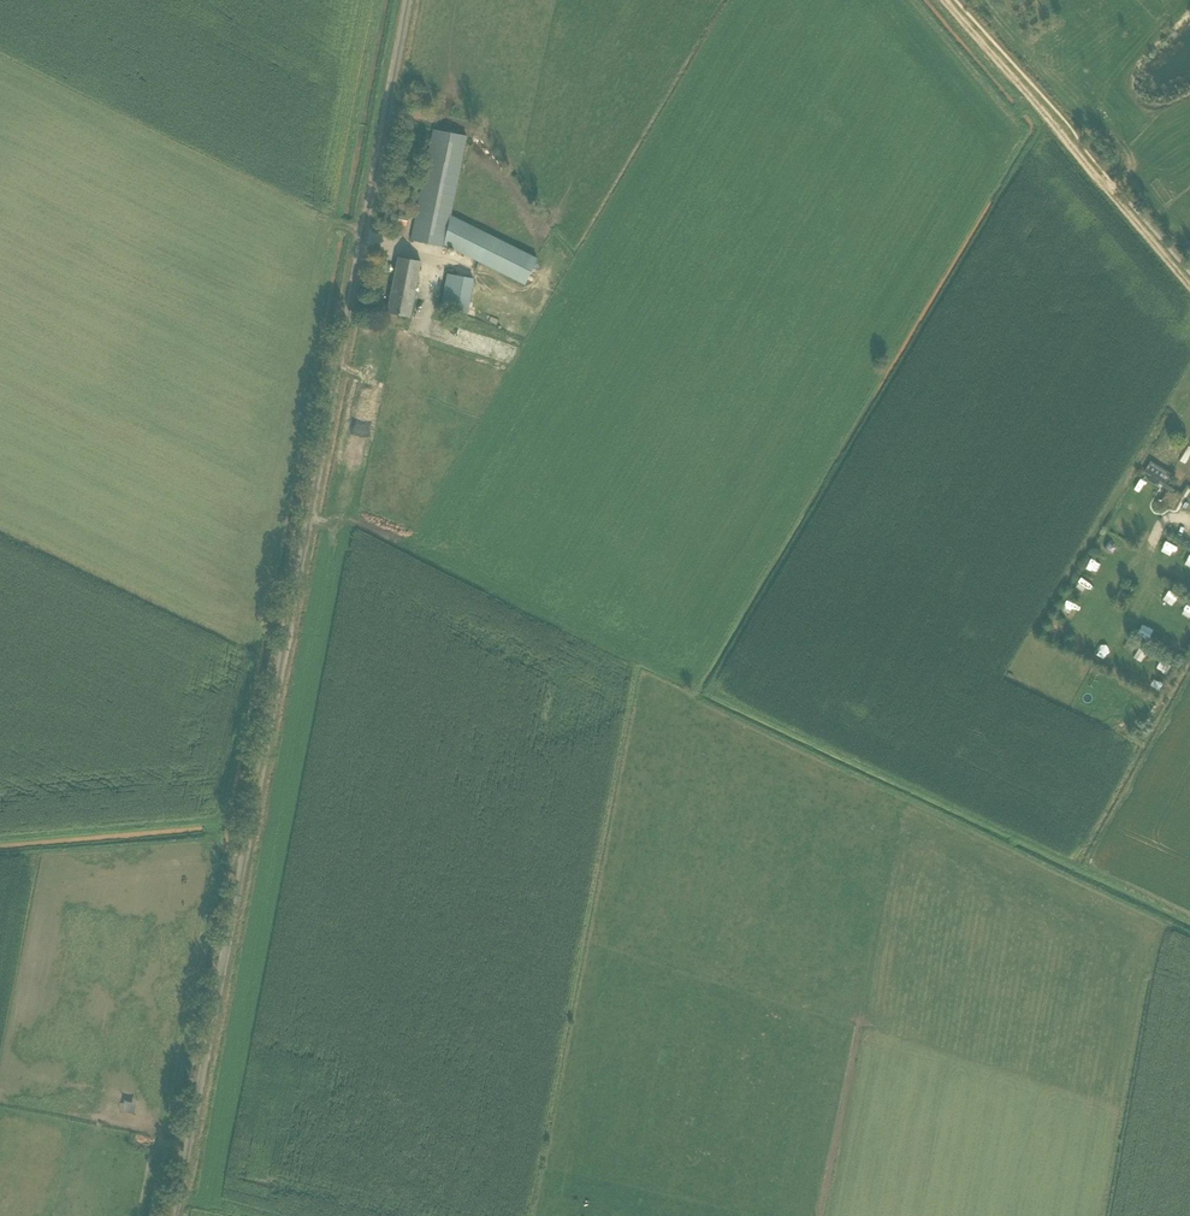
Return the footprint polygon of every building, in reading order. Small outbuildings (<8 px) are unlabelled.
[(451,215),(467,136),(434,129),(411,241),(444,247),(444,245),(524,285),(538,258),(451,215)] [(395,213),(394,218),(384,216),(382,226),(392,227),(393,223),(397,224),(397,225),(406,226),(408,216),(395,213)] [(387,312),(399,314),(409,316),(420,261),(398,257),(387,312)] [(439,311),(467,316),(474,279),(447,274),(439,311)] [(507,361),(508,349),(496,347),(494,359),(507,361)] [(1151,462),(1145,472),(1150,475),(1161,481),(1164,483),(1170,473),(1151,462)] [(1116,515),(1111,524),(1121,530),(1126,521),(1116,515)] [(1100,549),(1110,554),(1116,542),(1105,538),(1100,549)] [(1086,571),(1096,577),(1101,567),(1091,562),(1086,571)] [(1164,586),(1159,597),(1171,603),(1176,592),(1164,586)] [(1148,623),(1143,634),(1154,639),(1159,628),(1148,623)] [(1050,637),(1060,642),(1066,633),(1056,627),(1050,637)] [(1074,647),(1084,653),(1090,643),(1080,637),(1074,647)] [(1095,660),(1102,665),(1108,656),(1101,651),(1095,660)] [(1157,668),(1167,673),(1171,664),(1162,659),(1157,668)]
